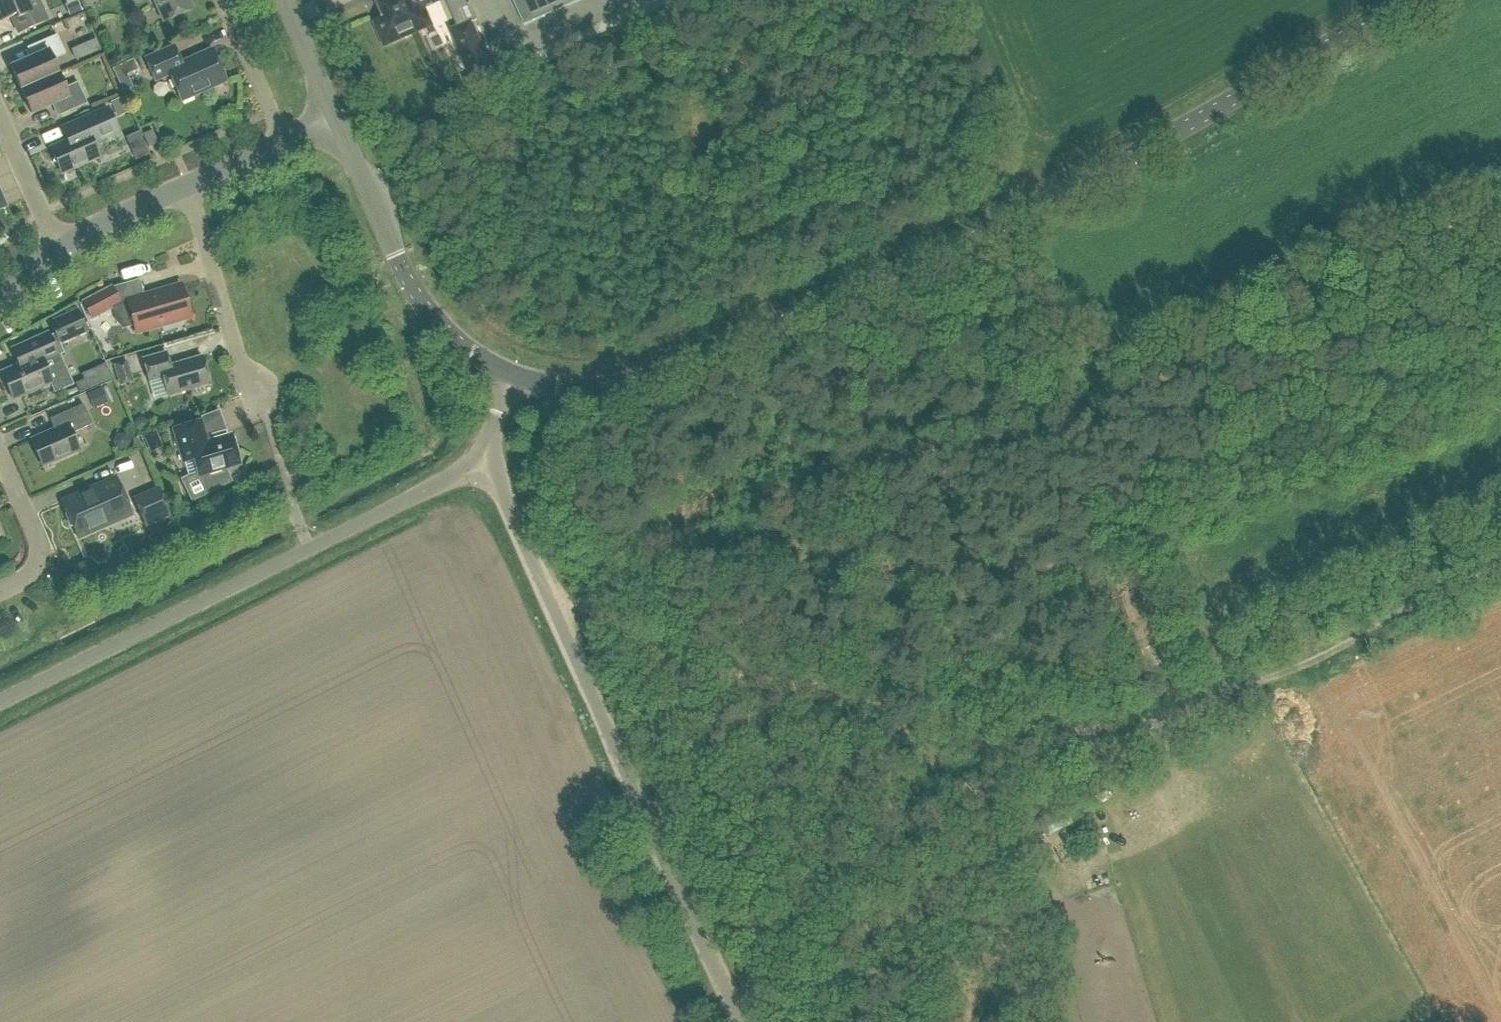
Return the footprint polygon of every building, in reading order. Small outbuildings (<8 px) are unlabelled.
[(12,17),(19,34),(47,21),(38,0),(0,0),(0,22),(12,17)] [(69,5),(75,16),(86,12),(81,0),(80,0),(69,5)] [(163,22),(192,10),(188,0),(153,0),(163,22)] [(439,0),(387,0),(386,0),(385,1),(384,2),(383,3),(382,4),(381,6),(381,7),(381,9),(381,11),(382,13),(384,17),(375,21),(385,45),(423,29),(427,17),(423,7),(439,0)] [(452,18),(469,14),(466,0),(448,0),(447,0),(452,18)] [(524,26),(581,0),(513,0),(524,26)] [(493,68),(471,19),(448,30),(470,78),(493,68)] [(10,67),(20,90),(58,74),(52,60),(65,54),(56,35),(31,46),(36,56),(10,67)] [(181,63),(173,46),(144,59),(154,82),(169,75),(181,102),(226,82),(212,49),(181,63)] [(137,66),(121,67),(121,82),(138,81),(137,66)] [(64,88),(58,74),(20,90),(30,113),(56,102),(61,115),(86,104),(77,82),(64,88)] [(117,132),(106,108),(68,125),(73,138),(50,148),(54,157),(52,162),(57,165),(61,174),(98,158),(91,143),(117,132)] [(143,135),(149,149),(160,145),(154,130),(143,135)] [(185,319),(175,286),(127,300),(136,333),(185,319)] [(111,287),(81,303),(91,322),(121,306),(111,287)] [(77,310),(50,322),(60,345),(87,333),(77,310)] [(19,364),(1,372),(13,400),(50,384),(54,395),(74,386),(60,355),(57,356),(47,333),(20,345),(25,356),(21,358),(19,364)] [(169,366),(165,352),(142,359),(149,382),(162,378),(168,396),(209,384),(201,356),(169,366)] [(104,365),(81,375),(88,391),(111,381),(104,365)] [(91,425),(82,405),(49,419),(54,430),(31,440),(42,466),(78,450),(71,434),(91,425)] [(196,474),(181,481),(192,503),(232,482),(226,469),(240,465),(231,434),(207,441),(201,420),(172,429),(182,463),(192,460),(196,474)] [(131,514),(115,479),(62,502),(77,537),(131,514)] [(134,496),(146,524),(170,514),(158,485),(134,496)]
